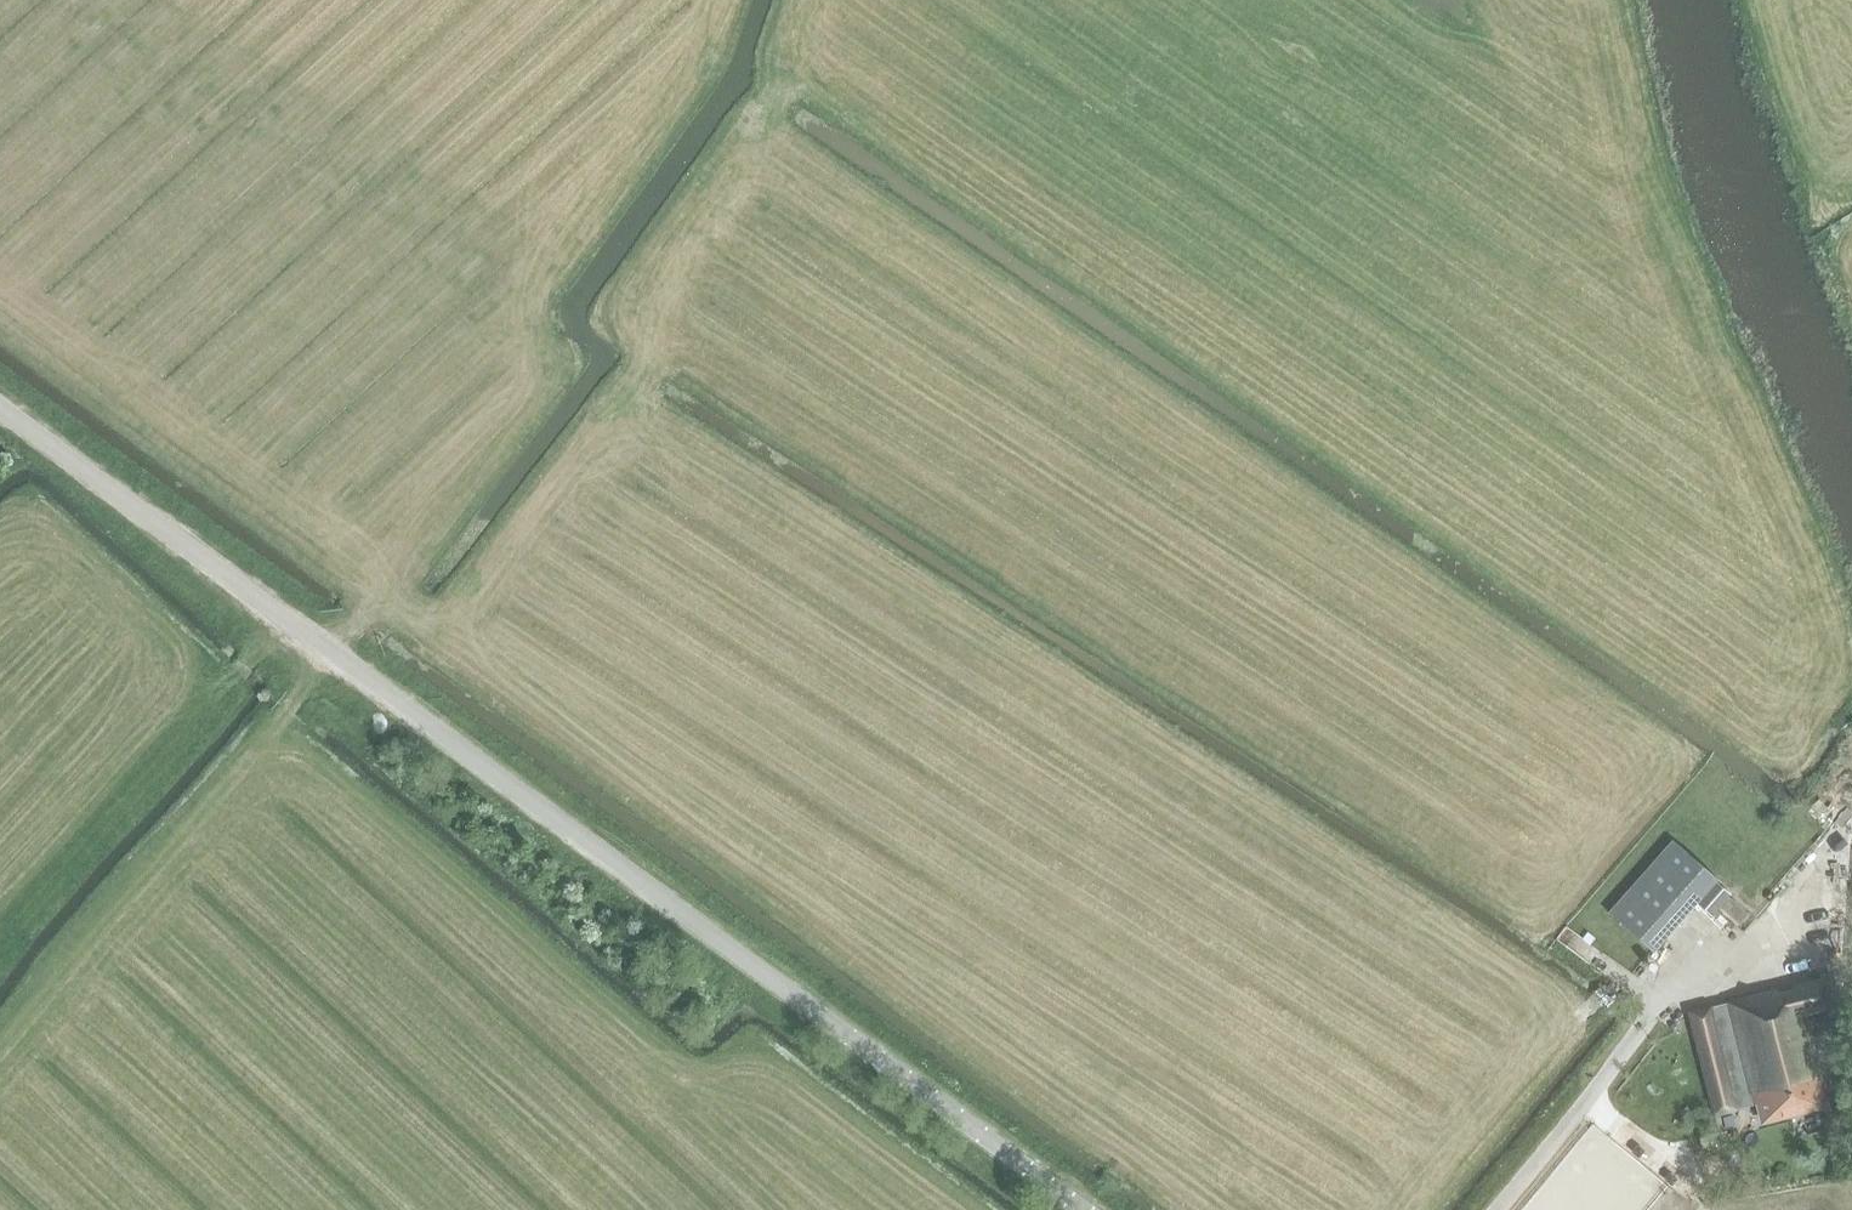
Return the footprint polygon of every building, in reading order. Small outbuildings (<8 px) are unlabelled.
[(1670,836),(1606,909),(1650,949),(1715,876),(1670,836)] [(1713,878),(1693,901),(1709,915),(1729,892),(1713,878)] [(1833,1010),(1827,981),(1795,988),(1796,992),(1778,996),(1778,992),(1728,1003),(1688,1012),(1713,1116),(1756,1105),(1759,1121),(1819,1108),(1813,1081),(1819,1080),(1805,1016),(1833,1010)] [(1723,1147),(1732,1145),(1729,1131),(1720,1134),(1723,1147)]
